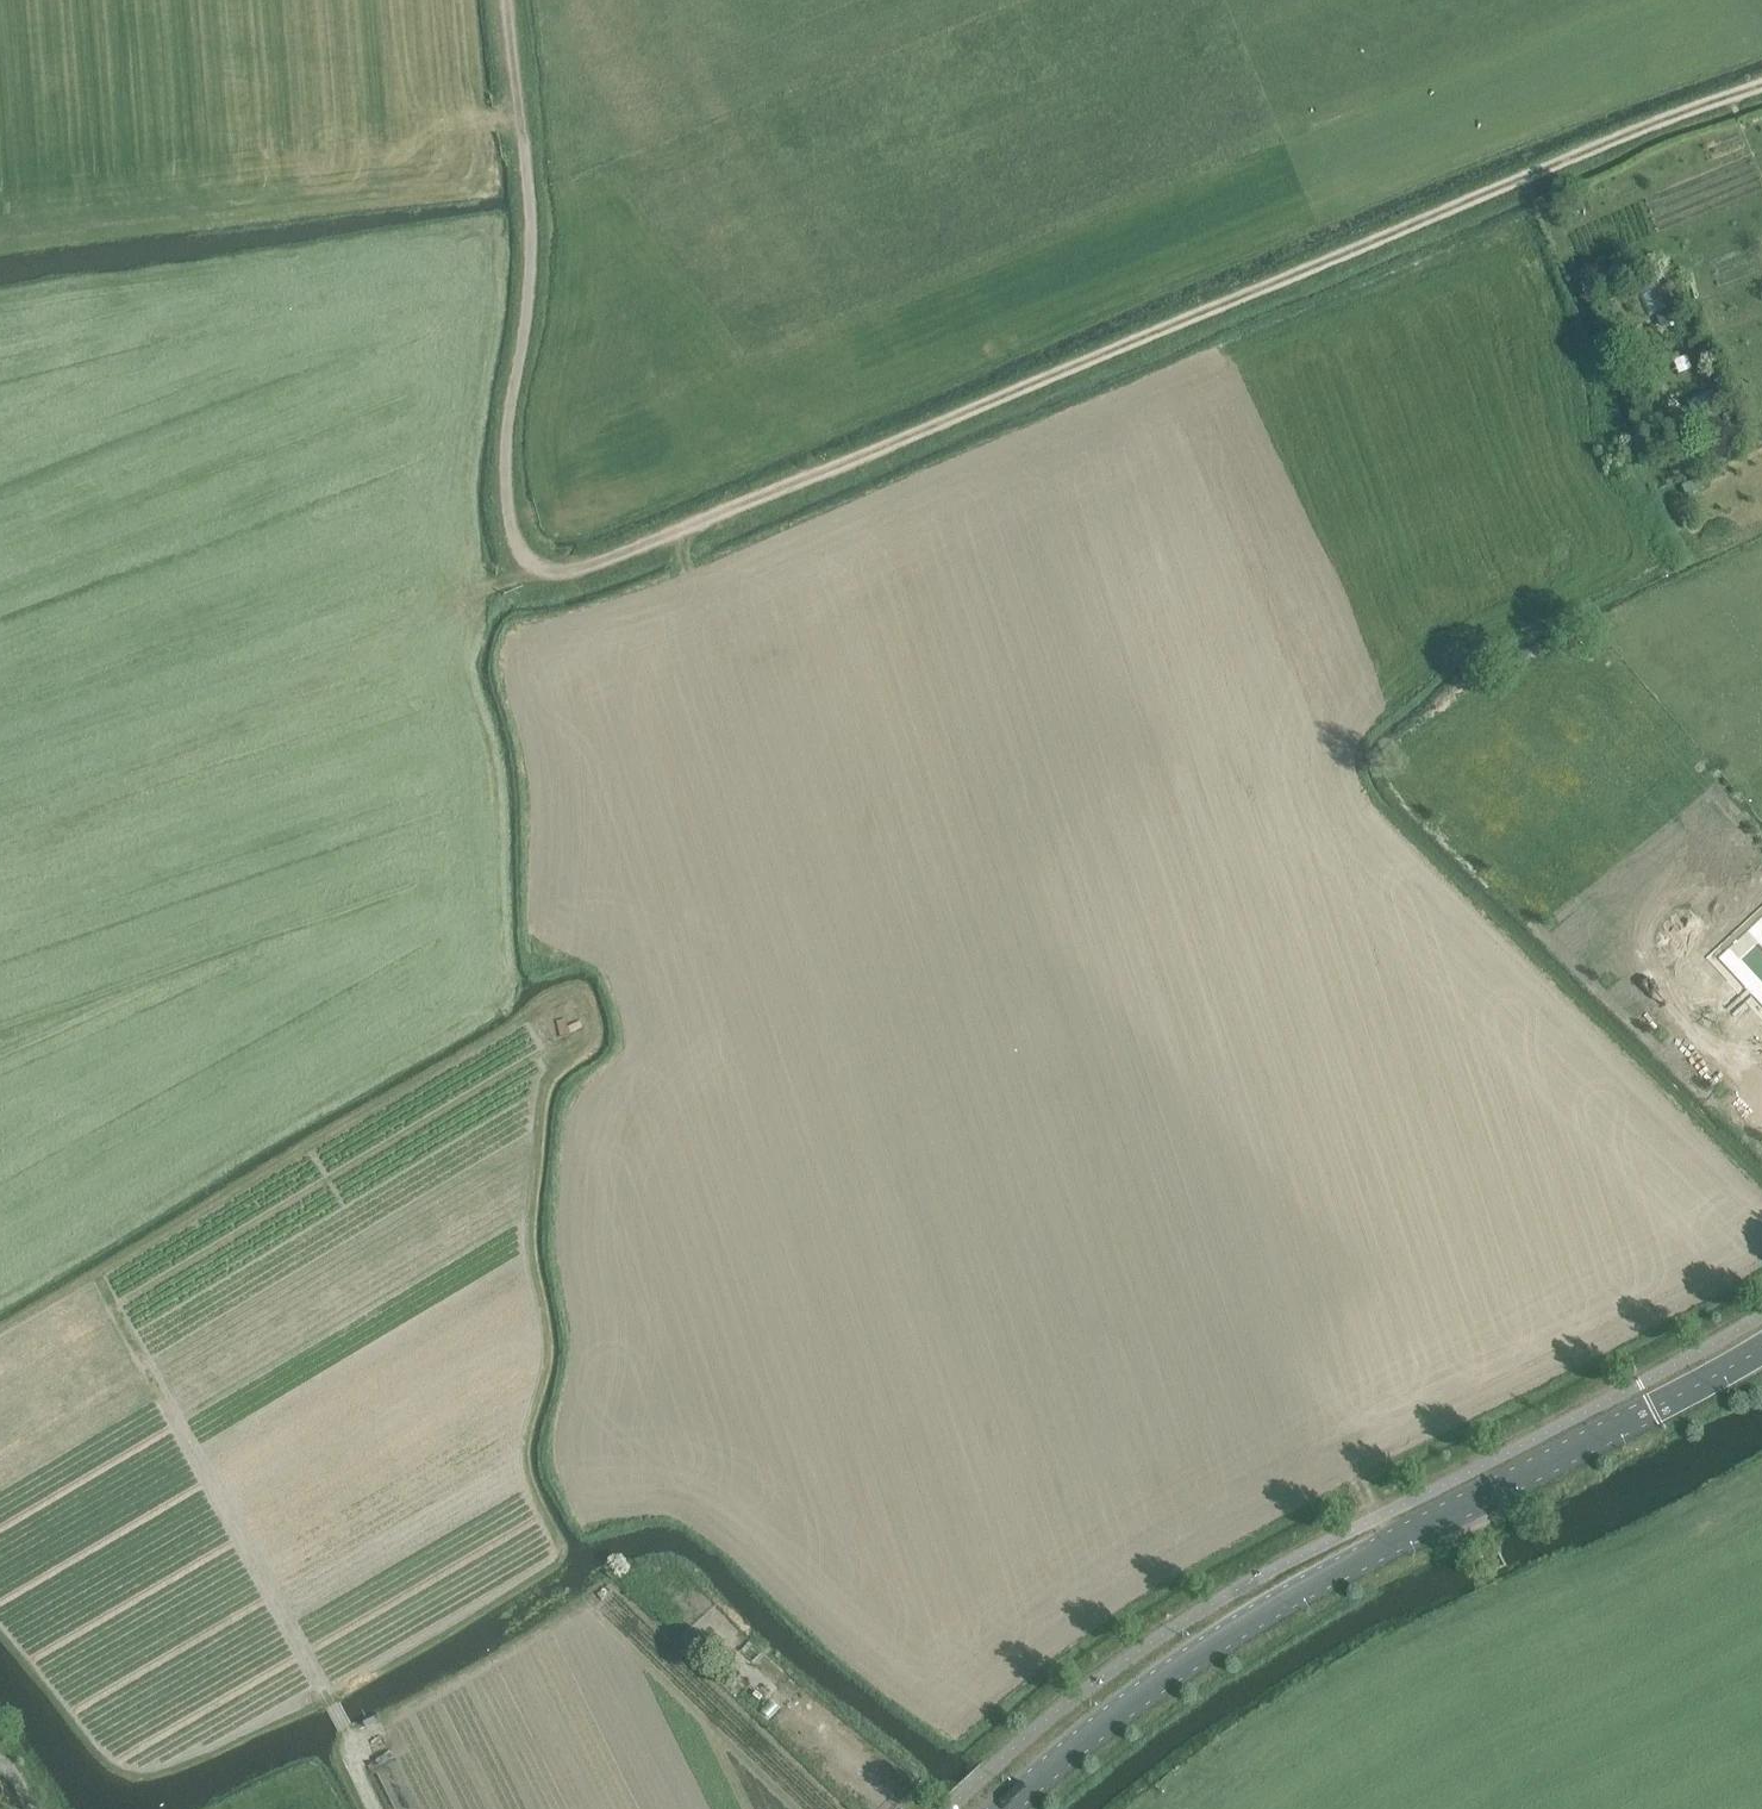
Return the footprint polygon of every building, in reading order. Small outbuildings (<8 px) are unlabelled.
[(1686,453),(1674,460),(1680,472),(1692,465),(1686,453)]
